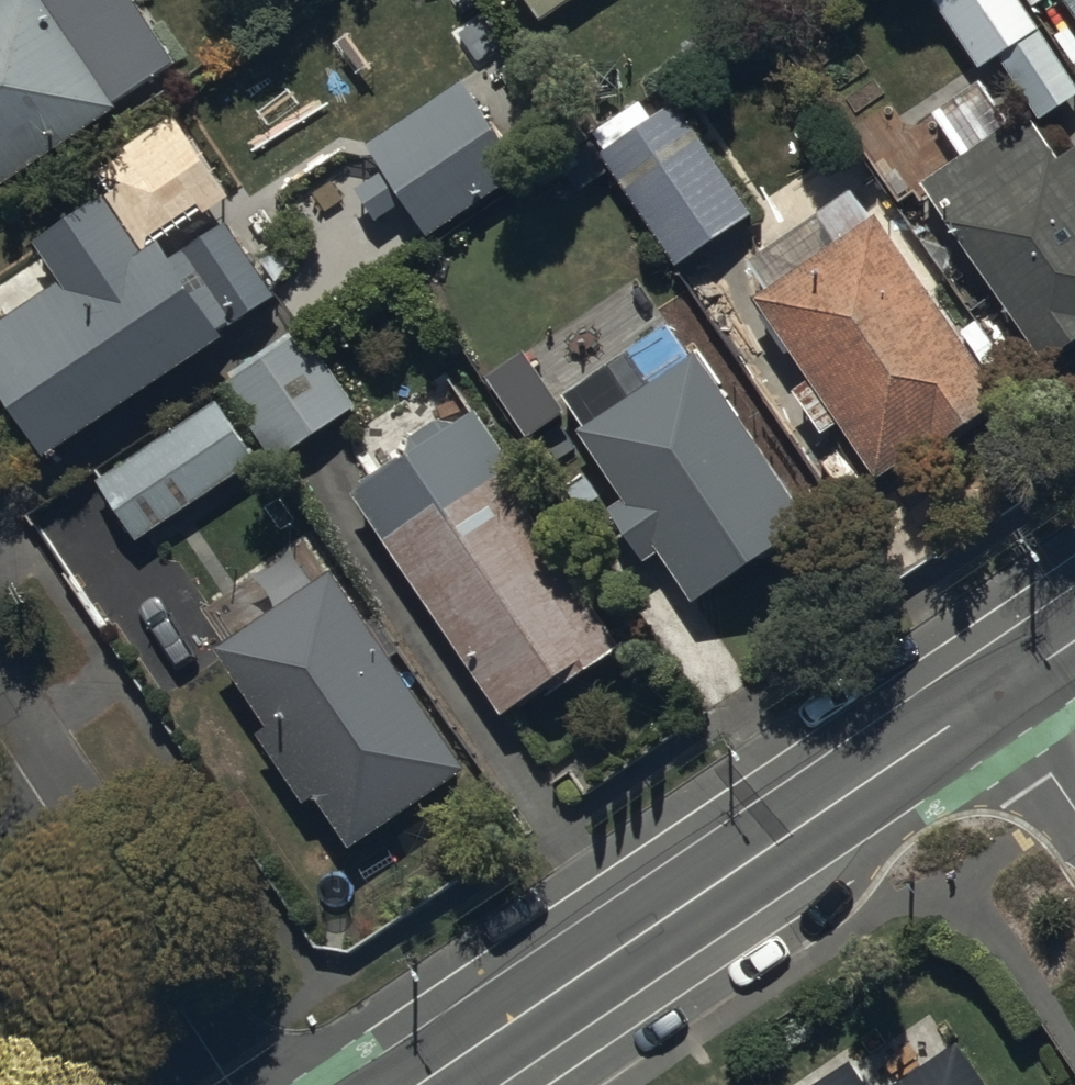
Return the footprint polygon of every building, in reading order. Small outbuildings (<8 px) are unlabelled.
[(0,17),(0,205),(124,116),(40,0),(23,0),(0,17)] [(552,29),(592,0),(532,0),(552,29)] [(984,75),(1002,63),(1044,125),(1074,105),(1074,81),(1021,0),(934,0),(984,75)] [(1035,12),(1052,0),(1027,0),(1035,12)] [(465,88),(373,148),(432,239),(524,179),(465,88)] [(685,113),(609,163),(685,278),(762,227),(685,113)] [(922,178),(877,115),(851,134),(895,197),(922,178)] [(932,199),(1053,381),(1074,367),(1074,175),(1042,125),(932,199)] [(0,336),(0,415),(42,475),(229,344),(121,191),(42,247),(70,287),(0,336)] [(879,233),(759,315),(885,498),(1005,416),(879,233)] [(317,325),(226,388),(280,465),(370,402),(317,325)] [(700,361),(585,437),(704,615),(818,539),(700,361)] [(208,411),(98,493),(146,558),(257,476),(208,411)] [(481,425),(361,506),(514,730),(634,649),(481,425)] [(340,586),(225,664),(358,858),(473,780),(340,586)] [(956,1042),(893,1084),(985,1084),(956,1042)] [(847,1058),(808,1084),(866,1084),(847,1058)]
